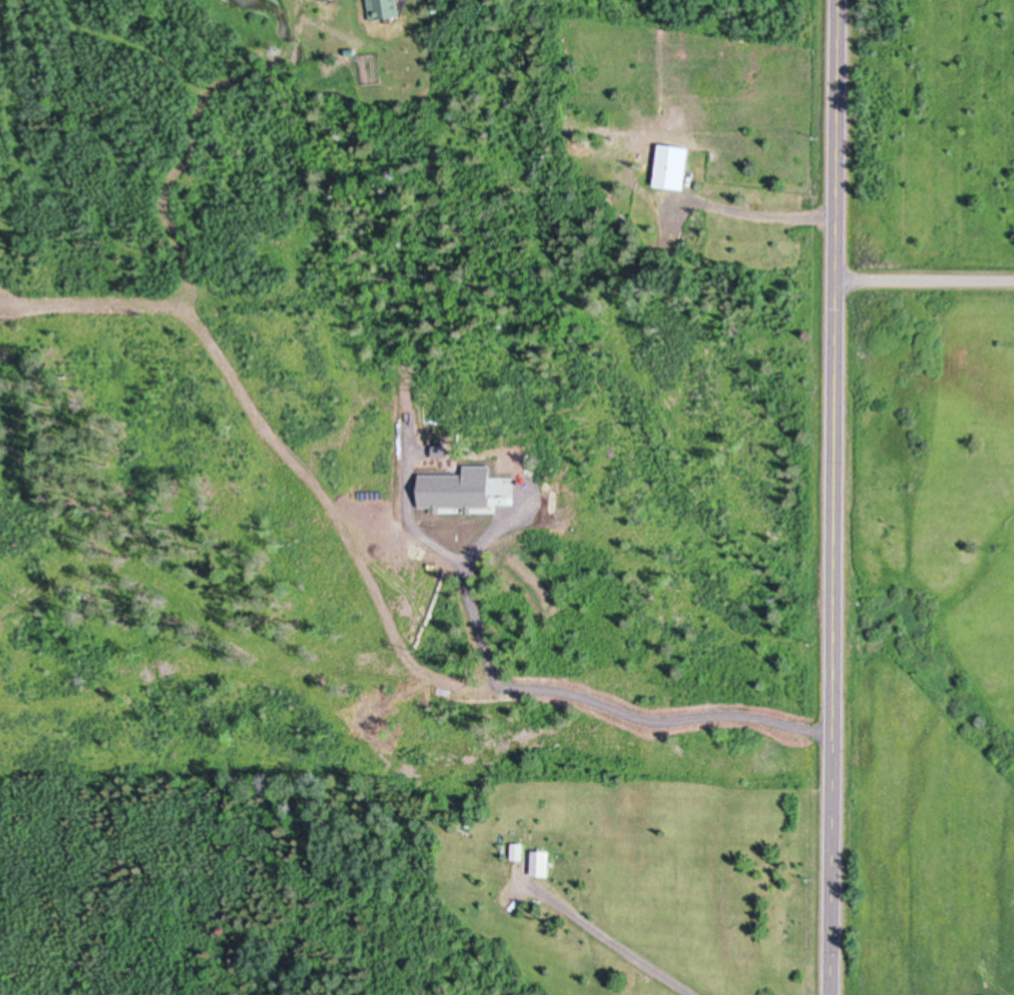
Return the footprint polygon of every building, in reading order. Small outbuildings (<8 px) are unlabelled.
[(369,18),(366,0),(398,0),(400,14),(390,15),(390,18),(384,19),(384,16),(369,18)] [(659,142),(689,146),(684,187),(654,183),(659,142)] [(523,843),(522,859),(510,858),(511,842),(523,843)] [(530,876),(531,851),(538,852),(543,852),(549,852),(547,877),(530,876)]
